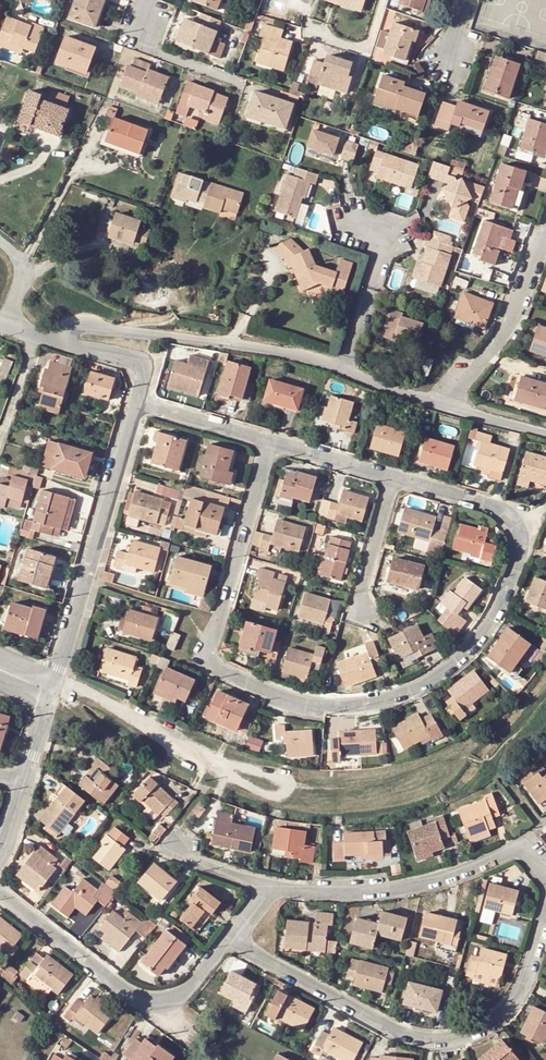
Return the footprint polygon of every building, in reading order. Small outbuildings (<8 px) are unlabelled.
[(105,0),(76,0),(70,18),(95,27),(105,0)] [(220,0),(195,0),(195,1),(216,10),(220,0)] [(328,2),(345,7),(346,4),(362,9),(365,0),(328,0),(328,2)] [(398,5),(420,12),(424,0),(399,0),(398,5)] [(420,12),(426,14),(430,0),(424,0),(420,12)] [(362,9),(346,4),(345,7),(360,12),(362,9)] [(177,41),(209,54),(213,44),(217,31),(221,21),(201,14),(198,23),(186,19),(177,41)] [(237,20),(229,17),(227,24),(235,27),(237,20)] [(9,50),(11,44),(24,49),(36,53),(45,28),(37,25),(35,28),(32,27),(7,18),(0,37),(0,46),(9,50)] [(278,29),(272,27),(274,22),(264,19),(259,36),(263,38),(257,58),(273,63),(272,68),(284,71),(292,43),(280,40),(280,43),(275,42),(278,29)] [(380,32),(375,48),(384,51),(383,54),(405,61),(411,42),(414,43),(417,31),(393,23),(389,35),(380,32)] [(250,33),(244,30),(239,43),(245,45),(250,33)] [(228,36),(217,31),(213,44),(223,48),(228,36)] [(87,74),(96,49),(65,37),(56,62),(87,74)] [(24,49),(11,44),(9,50),(22,54),(24,49)] [(536,52),(534,59),(545,63),(545,55),(536,52)] [(309,75),(319,78),(318,83),(347,93),(352,77),(349,76),(352,64),(326,56),(323,63),(314,60),(309,75)] [(149,65),(130,57),(120,85),(140,92),(161,100),(169,78),(148,70),(149,65)] [(256,62),(272,68),(273,63),(257,58),(256,62)] [(518,64),(499,58),(496,68),(492,67),(484,92),(508,99),(518,64)] [(352,64),(349,76),(352,77),(357,61),(354,60),(352,64)] [(316,88),(318,83),(319,78),(309,75),(306,85),(316,88)] [(404,87),(405,83),(383,75),(373,102),(417,117),(425,95),(404,87)] [(300,85),(294,82),(290,94),(299,97),(301,93),(297,92),(300,85)] [(214,93),(186,83),(175,113),(186,117),(189,107),(206,113),(221,118),(226,102),(213,97),(214,93)] [(66,110),(70,97),(53,91),(49,103),(40,100),(42,95),(30,90),(18,121),(59,136),(69,111),(66,110)] [(159,105),(161,100),(140,92),(138,97),(159,105)] [(285,127),(293,105),(255,92),(247,114),(285,127)] [(357,116),(362,101),(356,100),(351,114),(357,116)] [(455,107),(442,103),(434,126),(448,131),(450,125),(458,127),(458,124),(481,132),(488,111),(457,101),(455,107)] [(116,112),(108,109),(106,116),(114,119),(114,118),(116,112)] [(219,124),(221,118),(206,113),(204,119),(219,124)] [(545,147),(545,125),(519,117),(517,125),(524,128),(518,148),(544,155),(545,147)] [(148,130),(114,118),(114,119),(105,142),(140,154),(148,130)] [(481,132),(458,124),(458,127),(462,128),(462,132),(479,138),(481,132)] [(333,159),(340,139),(312,130),(306,149),(333,159)] [(351,163),(358,146),(346,142),(340,159),(351,163)] [(413,156),(417,146),(411,143),(404,147),(402,153),(413,156)] [(410,191),(418,166),(376,151),(369,171),(378,174),(376,179),(410,191)] [(466,164),(451,160),(449,168),(458,171),(463,173),(466,164)] [(455,182),(454,181),(455,179),(447,176),(449,168),(432,162),(427,178),(448,185),(448,186),(441,190),(451,210),(448,218),(464,223),(469,209),(466,204),(472,199),(461,179),(455,182)] [(525,171),(501,164),(490,202),(512,209),(517,190),(519,191),(525,171)] [(447,176),(455,179),(458,171),(449,168),(447,176)] [(310,185),(314,186),(318,176),(295,169),(292,177),(287,175),(274,213),(296,220),(302,200),(305,201),(310,185)] [(203,179),(178,171),(170,197),(186,202),(187,200),(195,203),(197,200),(205,203),(203,208),(221,214),(223,206),(237,211),(243,192),(211,182),(211,184),(203,182),(203,179)] [(519,191),(517,190),(512,209),(518,211),(524,192),(519,191)] [(302,202),(298,217),(305,219),(309,204),(302,202)] [(109,235),(133,243),(144,247),(149,230),(139,226),(140,222),(116,214),(109,235)] [(498,248),(501,237),(510,240),(513,231),(483,221),(472,254),(485,258),(483,262),(494,265),(499,252),(497,251),(498,248)] [(450,237),(434,232),(431,240),(448,246),(450,237)] [(501,237),(498,248),(509,252),(513,241),(510,240),(501,237)] [(412,279),(440,289),(454,248),(448,246),(431,240),(425,238),(423,247),(425,248),(421,263),(417,262),(412,279)] [(270,250),(282,262),(303,253),(290,240),(270,250)] [(357,261),(358,258),(364,260),(367,253),(344,246),(341,256),(357,261)] [(306,252),(303,253),(282,262),(286,272),(290,270),(295,268),(301,281),(296,283),(301,294),(317,287),(328,291),(326,298),(340,303),(351,268),(338,263),(333,276),(313,269),(306,252)] [(301,281),(295,268),(290,270),(296,283),(301,281)] [(454,276),(452,283),(457,285),(465,288),(468,281),(454,276)] [(148,277),(146,283),(159,287),(160,281),(148,277)] [(161,288),(159,287),(146,283),(142,294),(137,292),(134,302),(139,303),(155,309),(161,288)] [(328,291),(317,287),(301,294),(324,302),(326,298),(328,291)] [(483,328),(492,303),(463,293),(454,318),(483,328)] [(435,323),(439,313),(421,307),(418,317),(435,323)] [(415,350),(424,323),(389,311),(380,338),(415,350)] [(537,325),(529,349),(545,355),(545,334),(544,333),(545,328),(537,325)] [(226,365),(229,356),(220,354),(218,363),(226,365)] [(175,362),(168,383),(200,392),(209,362),(189,356),(186,365),(175,362)] [(416,374),(426,377),(432,360),(423,357),(416,374)] [(0,365),(0,373),(6,376),(12,362),(3,358),(0,365)] [(62,358),(60,364),(71,368),(73,362),(62,358)] [(83,359),(80,370),(87,372),(91,362),(83,359)] [(73,368),(71,368),(60,364),(52,362),(49,371),(46,369),(41,387),(44,388),(40,402),(61,407),(66,389),(61,388),(65,376),(70,377),(73,368)] [(246,383),(249,369),(228,363),(218,396),(224,398),(224,395),(249,402),(254,385),(246,383)] [(109,401),(115,380),(91,373),(84,393),(109,401)] [(65,376),(61,388),(66,389),(70,377),(65,376)] [(545,404),(545,384),(520,376),(514,400),(544,410),(545,404)] [(297,409),(303,390),(270,380),(264,401),(279,406),(280,404),(297,409)] [(198,398),(200,392),(168,383),(167,388),(198,398)] [(367,406),(370,395),(357,391),(353,401),(367,406)] [(330,396),(327,408),(324,421),(332,424),(336,425),(335,429),(353,434),(356,423),(348,421),(353,403),(330,396)] [(59,414),(61,407),(40,402),(38,407),(59,414)] [(399,457),(404,434),(377,426),(370,447),(399,457)] [(476,432),(477,430),(469,427),(465,438),(481,442),(472,473),(500,482),(509,451),(490,445),(492,437),(476,432)] [(177,472),(186,441),(156,432),(153,440),(157,441),(150,463),(177,472)] [(447,471),(454,448),(425,439),(418,462),(447,471)] [(92,455),(58,444),(49,441),(41,466),(83,479),(84,476),(86,467),(89,467),(92,455)] [(232,451),(208,445),(199,478),(224,484),(227,472),(232,451)] [(518,479),(529,481),(545,486),(545,459),(525,453),(518,479)] [(36,476),(38,476),(41,466),(25,461),(22,470),(36,476)] [(4,509),(7,497),(22,501),(27,485),(33,487),(34,483),(36,476),(13,468),(11,476),(13,476),(9,488),(0,485),(0,507),(4,509)] [(232,473),(227,472),(224,484),(229,486),(232,473)] [(287,473),(280,494),(294,498),(309,502),(316,479),(296,473),(295,476),(287,473)] [(527,489),(529,481),(518,479),(516,486),(527,489)] [(183,497),(184,492),(158,484),(156,493),(177,500),(173,515),(177,517),(183,497)] [(7,497),(4,509),(19,513),(22,504),(28,506),(33,487),(27,485),(22,501),(7,497)] [(184,492),(183,497),(190,499),(201,502),(204,491),(186,485),(185,488),(184,492)] [(58,538),(60,529),(69,498),(42,490),(32,524),(23,521),(21,531),(19,535),(31,539),(33,530),(58,538)] [(135,493),(130,491),(124,512),(129,513),(135,493)] [(204,491),(201,502),(190,499),(185,519),(183,526),(196,529),(197,525),(218,530),(227,497),(204,491)] [(327,519),(334,521),(345,524),(347,517),(361,521),(368,499),(342,491),(338,505),(331,503),(327,519)] [(135,492),(135,493),(129,513),(125,526),(137,530),(141,518),(164,525),(171,503),(135,492)] [(280,494),(279,498),(293,503),(294,498),(280,494)] [(76,500),(69,498),(60,529),(66,531),(76,500)] [(331,503),(323,500),(318,516),(327,519),(331,503)] [(432,532),(436,519),(404,509),(397,531),(415,537),(412,548),(426,552),(427,549),(440,553),(445,536),(432,532)] [(174,529),(182,531),(183,526),(185,519),(177,517),(174,529)] [(272,537),(263,535),(259,548),(258,553),(267,555),(278,559),(281,547),(299,552),(305,530),(276,522),(272,537)] [(316,524),(313,534),(323,536),(326,527),(321,525),(316,524)] [(218,530),(197,525),(196,529),(217,535),(218,530)] [(487,535),(458,526),(452,548),(469,553),(481,557),(480,560),(491,563),(496,546),(488,544),(489,540),(486,539),(487,535)] [(169,540),(171,532),(164,530),(162,538),(169,540)] [(251,546),(259,548),(263,535),(255,532),(251,546)] [(398,547),(401,537),(392,534),(389,544),(398,547)] [(350,543),(331,537),(329,545),(327,544),(323,557),(318,574),(340,581),(349,551),(348,551),(350,543)] [(125,564),(153,572),(160,550),(132,541),(128,554),(118,551),(113,568),(123,570),(125,564)] [(162,541),(160,550),(167,552),(170,543),(162,541)] [(19,581),(42,588),(49,566),(53,566),(56,557),(28,549),(19,581)] [(491,563),(480,560),(481,557),(469,553),(467,560),(490,567),(491,563)] [(310,572),(318,574),(323,557),(316,554),(310,572)] [(211,567),(176,557),(169,583),(187,588),(200,592),(204,577),(208,578),(211,567)] [(418,591),(424,568),(393,560),(387,582),(418,591)] [(53,566),(49,566),(42,588),(46,589),(53,566)] [(273,579),(274,574),(258,569),(255,577),(259,579),(253,599),(266,603),(264,607),(277,611),(287,578),(278,575),(277,580),(273,579)] [(204,577),(200,592),(187,588),(185,594),(202,599),(208,578),(204,577)] [(481,591),(465,578),(452,594),(449,592),(440,603),(448,610),(443,616),(460,628),(465,622),(458,616),(463,608),(469,600),(473,603),(481,591)] [(535,578),(525,603),(545,611),(545,582),(535,578)] [(329,602),(304,594),(297,616),(323,624),(321,630),(329,633),(333,617),(326,614),(329,602)] [(208,613),(211,603),(200,600),(198,610),(208,613)] [(473,603),(469,600),(463,608),(467,611),(473,603)] [(329,602),(326,614),(333,617),(336,618),(340,605),(329,602)] [(34,607),(33,610),(11,603),(3,630),(37,639),(45,610),(34,607)] [(129,610),(126,619),(122,632),(151,641),(158,620),(129,610)] [(121,617),(117,630),(122,632),(126,619),(121,617)] [(276,631),(247,623),(239,649),(250,652),(251,649),(260,652),(269,654),(273,641),(276,631)] [(417,625),(387,640),(397,659),(413,653),(417,650),(421,656),(438,648),(431,635),(423,638),(417,625)] [(508,673),(530,644),(508,629),(487,657),(508,673)] [(173,651),(180,636),(172,633),(165,648),(173,651)] [(532,661),(540,665),(545,653),(545,636),(543,635),(538,643),(541,645),(532,661)] [(269,654),(260,652),(259,656),(276,661),(281,644),(273,641),(269,654)] [(367,654),(336,665),(344,687),(375,676),(372,667),(370,661),(378,658),(372,642),(364,645),(367,654)] [(232,654),(234,647),(223,644),(221,651),(232,654)] [(313,656),(288,649),(282,671),(296,675),(305,678),(307,678),(309,669),(310,665),(319,667),(324,649),(316,646),(313,656)] [(105,649),(99,670),(129,680),(127,685),(135,687),(142,669),(134,667),(136,658),(105,649)] [(421,656),(417,650),(413,653),(415,659),(421,656)] [(161,658),(151,654),(148,663),(157,666),(161,658)] [(165,668),(167,669),(170,662),(161,658),(157,666),(156,667),(164,671),(165,668)] [(378,658),(370,661),(372,667),(381,664),(378,658)] [(164,671),(155,691),(170,699),(171,696),(176,699),(184,702),(194,680),(167,669),(165,668),(164,671)] [(487,690),(473,672),(447,692),(451,698),(455,703),(449,708),(458,721),(466,715),(461,710),(487,690)] [(303,685),(305,678),(296,675),(294,682),(303,685)] [(216,682),(211,679),(204,696),(208,698),(216,682)] [(174,704),(176,699),(171,696),(170,699),(155,691),(154,694),(174,704)] [(218,692),(206,718),(216,722),(218,718),(238,727),(243,714),(247,705),(218,692)] [(449,708),(455,703),(451,698),(445,703),(449,708)] [(0,714),(0,746),(9,717),(0,714)] [(243,714),(238,727),(237,730),(245,734),(252,718),(243,714)] [(429,714),(420,719),(424,727),(434,721),(429,714)] [(424,727),(420,719),(417,716),(391,730),(402,750),(429,735),(432,742),(442,736),(434,721),(424,727)] [(237,730),(238,727),(218,718),(216,722),(236,731),(237,730)] [(285,734),(284,726),(274,727),(275,740),(285,740),(287,757),(313,755),(311,732),(285,734)] [(339,756),(376,754),(374,731),(337,733),(338,739),(330,739),(330,751),(327,751),(328,761),(331,761),(331,763),(339,763),(339,756)] [(258,753),(263,742),(252,738),(247,749),(258,753)] [(111,768),(98,757),(92,764),(94,766),(98,769),(90,779),(86,775),(80,784),(104,803),(119,785),(106,774),(111,768)] [(544,769),(537,760),(518,775),(537,801),(545,794),(545,776),(542,778),(539,773),(544,769)] [(90,779),(98,769),(94,766),(86,775),(90,779)] [(173,800),(151,778),(134,795),(140,802),(142,801),(150,809),(158,816),(161,813),(165,809),(169,813),(179,803),(175,799),(173,800)] [(51,806),(40,820),(47,825),(45,828),(56,836),(84,800),(62,783),(55,793),(58,796),(51,806)] [(495,827),(492,819),(490,814),(497,812),(490,794),(483,797),(485,800),(458,811),(469,841),(489,834),(488,830),(495,827)] [(537,801),(540,804),(545,799),(545,794),(537,801)] [(203,796),(197,804),(204,808),(209,801),(203,796)] [(35,816),(40,820),(51,806),(46,802),(35,816)] [(195,822),(204,809),(204,808),(197,804),(187,817),(195,822)] [(155,818),(158,816),(150,809),(148,811),(155,818)] [(231,823),(233,816),(218,813),(212,843),(231,848),(232,842),(237,843),(236,849),(249,853),(255,830),(231,823)] [(419,821),(408,824),(411,832),(407,833),(417,861),(432,855),(431,853),(444,848),(441,839),(449,837),(442,816),(434,819),(435,823),(422,828),(419,821)] [(159,839),(166,830),(160,825),(153,834),(157,838),(159,839)] [(108,836),(107,835),(91,856),(108,869),(125,849),(123,847),(120,845),(121,842),(125,844),(129,838),(116,827),(108,836)] [(305,833),(276,828),(272,848),(284,850),(289,851),(288,857),(300,859),(300,861),(312,863),(314,848),(303,846),(305,833)] [(345,859),(345,855),(360,854),(360,855),(365,855),(365,859),(374,858),(374,861),(383,860),(382,838),(373,839),(372,833),(344,834),(344,843),(333,844),(334,860),(345,859)] [(157,838),(153,834),(148,840),(153,843),(157,838)] [(38,890),(56,868),(52,866),(56,861),(57,859),(42,847),(37,853),(35,852),(27,863),(30,865),(21,877),(38,890)] [(70,862),(65,858),(59,866),(64,870),(70,862)] [(21,877),(30,865),(27,863),(18,874),(21,877)] [(154,864),(139,881),(143,884),(162,900),(176,882),(154,864)] [(314,874),(322,874),(322,864),(313,864),(314,874)] [(68,883),(75,889),(82,880),(74,874),(68,883)] [(105,884),(116,893),(122,885),(111,876),(105,884)] [(73,892),(65,886),(52,903),(69,916),(76,907),(80,902),(89,909),(96,899),(105,906),(116,893),(105,884),(103,882),(97,889),(83,879),(82,880),(75,889),(73,892)] [(489,885),(483,907),(494,910),(511,914),(517,893),(489,885)] [(200,887),(189,901),(193,903),(180,919),(192,928),(207,909),(212,913),(220,903),(200,887)] [(76,907),(85,914),(89,909),(80,902),(76,907)] [(125,920),(113,911),(100,928),(106,933),(102,938),(120,952),(136,931),(146,938),(155,927),(145,919),(142,924),(129,914),(125,920)] [(382,912),(378,924),(357,918),(350,942),(372,948),(376,934),(401,941),(406,919),(382,912)] [(315,924),(286,921),(284,947),(306,950),(306,946),(324,947),(327,925),(332,925),(333,914),(316,913),(315,924)] [(493,915),(486,913),(484,920),(491,921),(493,915)] [(456,922),(424,914),(419,935),(456,945),(459,931),(454,930),(456,922)] [(8,954),(22,936),(0,919),(0,948),(8,954)] [(165,930),(141,961),(159,975),(165,967),(167,968),(190,938),(173,925),(167,931),(165,930)] [(404,955),(412,957),(416,943),(408,941),(404,955)] [(478,958),(470,956),(465,975),(473,977),(474,972),(500,979),(506,956),(480,949),(478,958)] [(32,959),(39,965),(44,959),(37,953),(32,959)] [(47,955),(44,959),(39,965),(37,967),(30,962),(20,974),(28,980),(33,973),(52,989),(58,993),(73,975),(47,955)] [(382,991),(384,984),(387,972),(388,969),(351,959),(346,975),(354,978),(353,983),(382,991)] [(8,982),(15,971),(9,966),(1,976),(8,982)] [(254,996),(250,994),(256,984),(232,971),(220,993),(235,1001),(233,1005),(245,1012),(254,996)] [(387,972),(384,984),(390,985),(394,974),(387,972)] [(500,979),(474,972),(473,977),(472,980),(498,987),(500,979)] [(44,999),(52,989),(33,973),(28,980),(25,984),(44,999)] [(441,991),(409,982),(403,1004),(435,1013),(441,991)] [(275,1018),(277,1019),(278,1017),(287,1021),(303,1029),(314,1009),(279,990),(266,1015),(274,1019),(275,1018)] [(93,1000),(102,1006),(106,1002),(97,995),(93,1000)] [(112,1014),(102,1006),(93,1000),(89,996),(84,1003),(77,998),(64,1016),(70,1021),(72,1018),(74,1015),(83,1022),(97,1033),(112,1014)] [(208,1009),(202,1003),(196,1009),(202,1015),(208,1009)] [(534,1007),(522,1033),(543,1043),(545,1036),(545,1013),(534,1007)] [(17,1010),(12,1017),(20,1022),(24,1016),(17,1010)] [(72,1018),(81,1025),(83,1022),(74,1015),(72,1018)] [(287,1021),(278,1017),(277,1019),(275,1023),(284,1027),(287,1021)] [(322,1031),(311,1051),(320,1056),(323,1050),(342,1059),(353,1059),(362,1043),(333,1028),(329,1035),(322,1031)] [(156,1046),(152,1050),(142,1043),(136,1038),(124,1053),(133,1059),(171,1059),(174,1056),(158,1044),(156,1046)] [(142,1043),(152,1050),(156,1046),(146,1038),(142,1043)] [(501,1040),(478,1059),(479,1059),(517,1059),(518,1059),(501,1040)] [(120,1054),(115,1051),(111,1057),(109,1059),(116,1059),(120,1054)]
